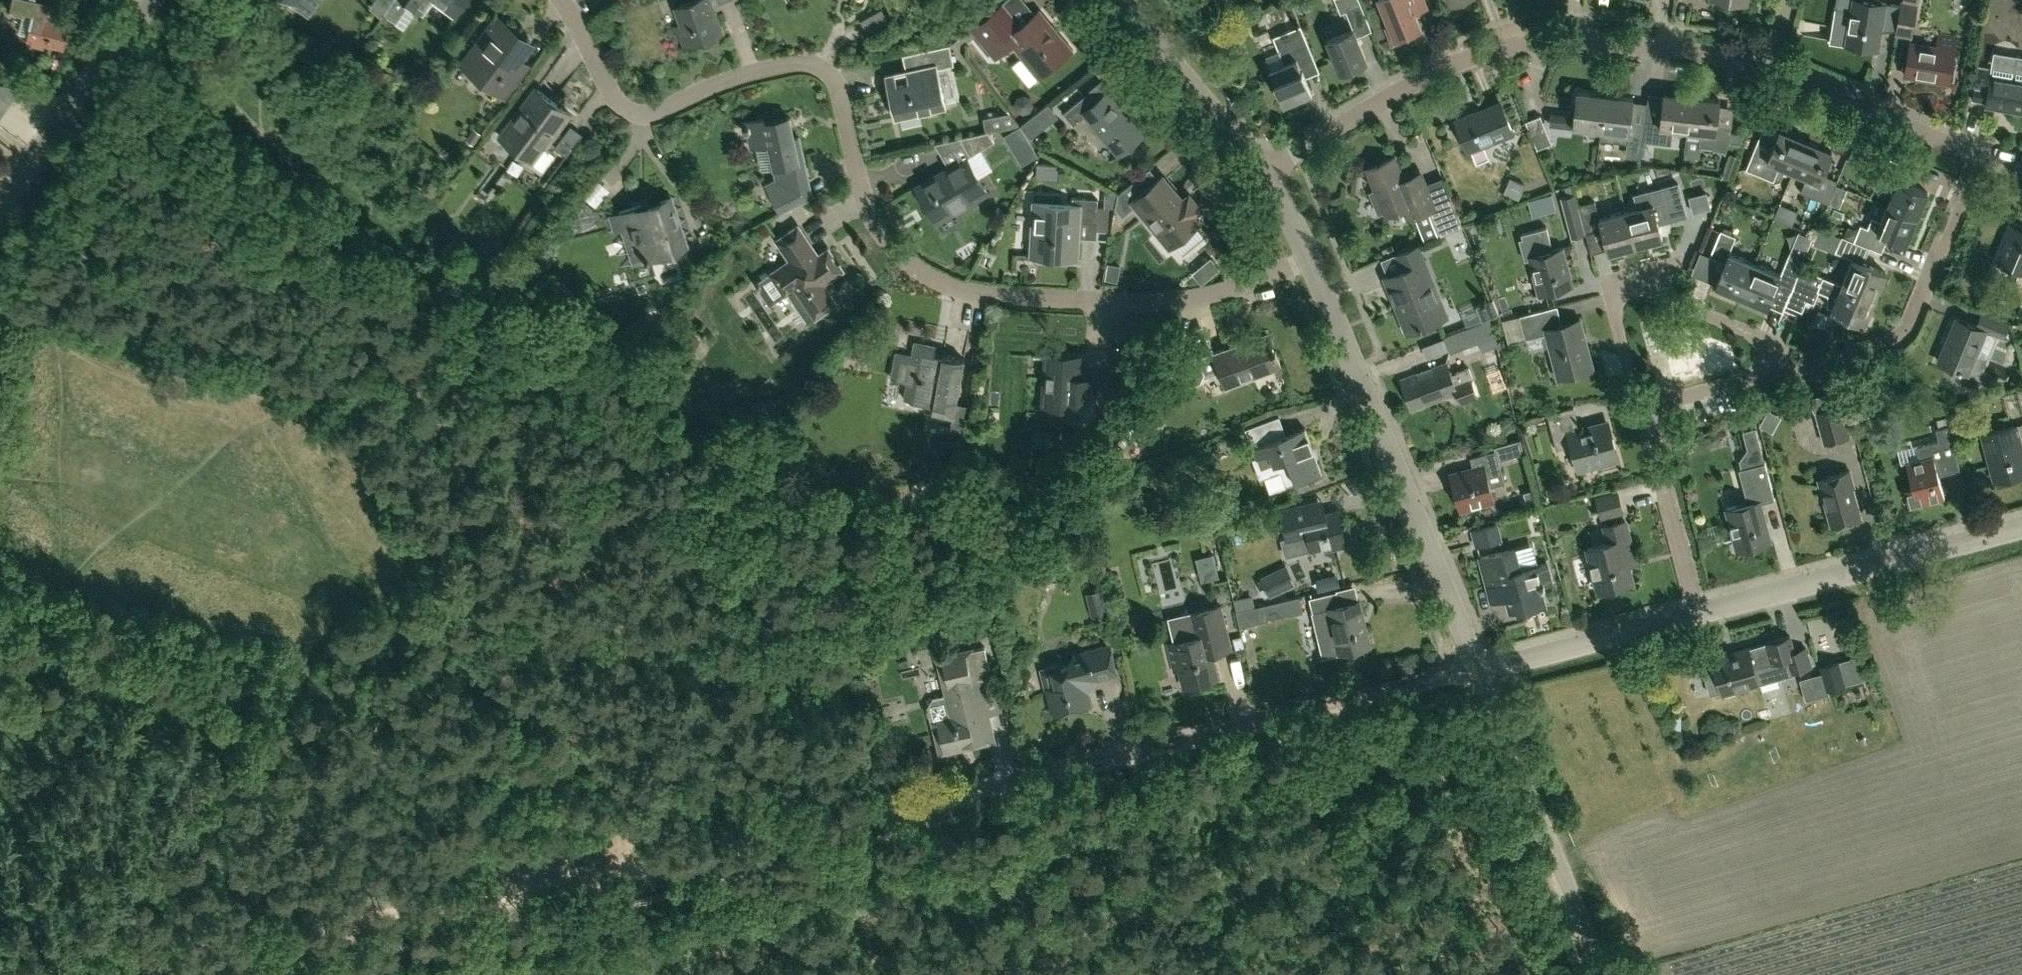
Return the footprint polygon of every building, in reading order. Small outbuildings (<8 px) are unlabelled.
[(31,35),(30,38),(65,44),(70,19),(49,15),(52,0),(9,0),(8,4),(25,7),(19,33),(31,35)] [(384,11),(402,25),(415,9),(422,15),(433,0),(392,0),(384,11)] [(456,14),(466,0),(437,0),(456,14)] [(678,3),(684,20),(669,26),(672,33),(679,31),(684,44),(677,47),(678,49),(724,31),(712,0),(686,0),(678,3)] [(1326,38),(1339,70),(1365,59),(1356,35),(1371,29),(1359,0),(1335,0),(1340,12),(1345,10),(1352,27),(1326,38)] [(1388,23),(1384,25),(1390,38),(1395,40),(1408,35),(1407,31),(1419,26),(1413,11),(1415,7),(1425,3),(1424,0),(1378,0),(1388,23)] [(1899,4),(1883,1),(1878,0),(1835,0),(1834,6),(1831,25),(1848,28),(1845,43),(1875,48),(1878,30),(1895,29),(1899,4)] [(1899,4),(1895,29),(1894,34),(1911,37),(1917,3),(1918,0),(1900,0),(1899,4)] [(1022,23),(1003,2),(971,29),(995,56),(1010,43),(1039,77),(1073,49),(1040,9),(1022,23)] [(505,95),(528,63),(518,55),(530,39),(496,14),(461,63),(505,95)] [(1305,36),(1300,25),(1273,36),(1278,48),(1283,62),(1269,67),(1284,102),(1310,91),(1301,70),(1316,63),(1305,36)] [(1952,61),(1956,37),(1939,34),(1937,46),(1909,42),(1904,74),(1949,81),(1949,77),(1953,78),(1956,61),(1952,61)] [(886,74),(896,116),(945,106),(936,68),(953,64),(949,44),(921,50),(925,66),(886,74)] [(1991,72),(1991,68),(1977,66),(1974,88),(1986,90),(1984,104),(2021,110),(2021,78),(1991,72)] [(11,102),(22,87),(0,83),(0,94),(11,102)] [(534,160),(570,111),(536,86),(500,135),(534,160)] [(1600,128),(1604,92),(1576,89),(1572,125),(1600,128)] [(1142,134),(1108,91),(1092,104),(1085,94),(1063,112),(1073,124),(1085,115),(1117,154),(1142,134)] [(1642,139),(1644,126),(1629,124),(1632,95),(1604,92),(1600,128),(1627,131),(1625,155),(1640,157),(1641,149),(1642,139)] [(1687,128),(1691,95),(1663,92),(1660,115),(1645,113),(1644,126),(1642,139),(1670,142),(1672,126),(1687,128)] [(1725,149),(1731,123),(1715,121),(1718,98),(1691,95),(1687,128),(1688,128),(1687,138),(1699,140),(1699,146),(1725,149)] [(1467,150),(1513,131),(1500,100),(1455,118),(1467,150)] [(1029,138),(1057,115),(1048,103),(1020,125),(1029,138)] [(983,117),(986,129),(1018,122),(1009,111),(983,117)] [(1539,115),(1526,121),(1538,147),(1550,142),(1539,115)] [(804,200),(800,183),(804,182),(799,161),(805,160),(799,135),(794,137),(789,116),(764,121),(763,117),(745,121),(746,126),(743,126),(744,132),(747,131),(750,146),(768,142),(776,178),(765,183),(779,211),(804,200)] [(1005,134),(1012,147),(1027,138),(1020,125),(1005,134)] [(1755,145),(1745,167),(1771,178),(1778,163),(1792,170),(1805,139),(1796,135),(1797,132),(1782,125),(1780,129),(1779,128),(1769,151),(1755,145)] [(986,130),(960,136),(971,155),(994,141),(988,130),(986,130)] [(1484,143),(1487,159),(1518,153),(1515,137),(1484,143)] [(1805,139),(1792,170),(1806,176),(1800,190),(1827,202),(1837,179),(1821,173),(1831,150),(1805,139)] [(1848,154),(1861,160),(1866,147),(1853,142),(1848,154)] [(986,176),(997,172),(991,156),(1004,151),(1001,145),(977,154),(986,176)] [(1366,166),(1375,188),(1370,190),(1378,211),(1384,209),(1386,214),(1400,208),(1404,219),(1429,209),(1439,234),(1462,225),(1450,196),(1434,202),(1423,174),(1406,181),(1395,154),(1366,166)] [(937,221),(987,192),(966,156),(916,186),(937,221)] [(1886,204),(1916,216),(1926,191),(1904,182),(1911,166),(1887,156),(1880,172),(1881,173),(1877,181),(1892,189),(1886,204)] [(1118,193),(1115,206),(1122,215),(1136,204),(1168,243),(1172,240),(1194,223),(1198,219),(1195,215),(1202,209),(1191,195),(1184,202),(1163,177),(1160,179),(1147,190),(1137,177),(1118,193)] [(594,206),(609,189),(595,178),(581,195),(594,206)] [(1578,205),(1572,184),(1563,187),(1565,195),(1560,197),(1571,236),(1585,232),(1578,205)] [(1688,195),(1692,212),(1711,207),(1707,190),(1688,195)] [(1625,209),(1634,244),(1661,237),(1653,205),(1657,204),(1655,194),(1639,199),(1640,205),(1625,209)] [(1096,222),(1097,199),(1072,197),(1071,205),(1034,202),(1031,254),(1078,257),(1080,221),(1096,222)] [(685,245),(670,199),(642,208),(641,204),(618,212),(607,216),(613,233),(624,228),(634,261),(646,257),(647,262),(651,260),(650,257),(685,245)] [(1634,244),(1625,209),(1599,216),(1595,200),(1578,205),(1585,232),(1602,228),(1608,251),(1634,244)] [(1905,243),(1916,216),(1886,204),(1879,220),(1871,217),(1867,226),(1859,223),(1853,239),(1868,245),(1880,250),(1887,235),(1905,243)] [(1097,206),(1096,222),(1096,229),(1108,229),(1109,207),(1097,206)] [(2008,224),(1995,257),(2011,263),(2010,267),(2018,270),(2013,284),(2021,288),(2021,229),(2008,224)] [(818,256),(798,226),(778,239),(791,259),(772,272),(779,283),(778,284),(805,323),(816,315),(815,314),(834,302),(821,282),(841,269),(828,249),(818,256)] [(1546,226),(1521,232),(1522,237),(1527,258),(1530,258),(1540,293),(1570,284),(1559,246),(1552,248),(1546,226)] [(1740,295),(1753,263),(1727,252),(1734,235),(1719,229),(1708,255),(1723,262),(1714,285),(1740,295)] [(1868,245),(1853,239),(1841,234),(1834,250),(1851,257),(1840,283),(1873,297),(1884,271),(1861,262),(1868,245)] [(1407,331),(1448,314),(1418,243),(1396,252),(1403,268),(1384,276),(1407,331)] [(1786,257),(1779,274),(1753,263),(1740,295),(1765,306),(1775,284),(1790,290),(1800,266),(1801,263),(1786,257)] [(1816,290),(1834,296),(1829,309),(1863,323),(1873,297),(1840,283),(1822,275),(1800,266),(1790,290),(1812,299),(1816,290)] [(1487,320),(1501,314),(1497,302),(1482,307),(1487,320)] [(1558,324),(1553,305),(1518,315),(1524,334),(1545,329),(1558,376),(1592,366),(1579,319),(1558,324)] [(2002,339),(2009,322),(1980,310),(1974,325),(1954,317),(1936,361),(1966,373),(1966,372),(1970,374),(1974,374),(1978,372),(1981,369),(1985,360),(1973,355),(1983,331),(2002,339)] [(1476,324),(1472,326),(1478,340),(1481,349),(1495,343),(1489,319),(1476,324)] [(1466,327),(1443,336),(1444,337),(1448,349),(1449,351),(1471,343),(1466,327)] [(1285,374),(1269,333),(1213,354),(1209,343),(1193,348),(1196,355),(1194,360),(1191,359),(1183,362),(1179,371),(1182,379),(1192,383),(1200,380),(1202,375),(1203,376),(1219,370),(1225,385),(1275,367),(1278,376),(1285,374)] [(846,350),(855,352),(858,340),(848,338),(846,350)] [(963,358),(933,353),(935,345),(914,341),(912,354),(895,351),(890,377),(907,381),(904,396),(933,401),(931,410),(953,414),(950,429),(965,431),(970,405),(955,403),(963,358)] [(1078,383),(1080,357),(1044,355),(1041,400),(1067,402),(1066,416),(1092,417),(1094,384),(1078,383)] [(1451,374),(1446,362),(1400,378),(1411,408),(1456,392),(1459,401),(1476,395),(1470,378),(1472,378),(1468,367),(1451,374)] [(1822,440),(1848,433),(1839,402),(1813,410),(1822,440)] [(1580,429),(1574,405),(1547,412),(1557,448),(1572,443),(1578,467),(1617,457),(1607,422),(1580,429)] [(1811,406),(1801,409),(1809,435),(1819,432),(1811,406)] [(1286,433),(1279,414),(1257,422),(1245,427),(1255,456),(1252,457),(1260,478),(1264,476),(1270,491),(1297,480),(1321,471),(1304,427),(1286,433)] [(1950,436),(1947,424),(1935,428),(1938,440),(1917,445),(1921,458),(1907,462),(1914,489),(1906,491),(1910,506),(1945,496),(1939,474),(1960,468),(1951,436),(1950,436)] [(2021,472),(2021,449),(2015,424),(1982,433),(1994,480),(2021,472)] [(1460,508),(1493,499),(1489,486),(1505,482),(1499,458),(1524,451),(1520,437),(1494,444),(1495,448),(1470,456),(1473,470),(1451,476),(1460,508)] [(1774,499),(1764,463),(1738,470),(1746,502),(1727,507),(1734,535),(1731,536),(1735,548),(1769,539),(1759,503),(1774,499)] [(1830,523),(1857,515),(1848,485),(1851,484),(1846,468),(1817,477),(1830,523)] [(1601,515),(1623,509),(1617,491),(1596,497),(1601,515)] [(1325,512),(1322,498),(1279,509),(1286,538),(1307,533),(1311,548),(1324,545),(1325,549),(1346,544),(1337,509),(1325,512)] [(1598,589),(1632,580),(1625,552),(1633,549),(1625,520),(1603,526),(1608,541),(1586,546),(1598,589)] [(1470,529),(1475,546),(1503,539),(1498,521),(1470,529)] [(1515,571),(1509,549),(1475,558),(1483,587),(1498,582),(1506,610),(1516,608),(1517,611),(1540,605),(1536,588),(1540,587),(1540,586),(1547,584),(1542,564),(1515,571)] [(1287,564),(1260,577),(1269,596),(1296,583),(1287,564)] [(1340,603),(1336,590),(1309,596),(1323,655),(1370,644),(1359,599),(1340,603)] [(1300,594),(1285,598),(1288,610),(1288,613),(1304,610),(1300,594)] [(1230,650),(1226,629),(1219,604),(1191,611),(1197,635),(1168,642),(1175,670),(1180,669),(1184,686),(1218,678),(1212,654),(1230,650)] [(1242,640),(1250,639),(1247,625),(1268,619),(1264,604),(1235,611),(1239,627),(1242,640)] [(1715,662),(1702,665),(1710,693),(1723,689),(1724,693),(1759,682),(1759,683),(1793,673),(1792,670),(1812,664),(1806,644),(1794,648),(1789,633),(1748,646),(1747,644),(1713,655),(1715,662)] [(989,737),(979,695),(996,691),(985,644),(940,655),(950,698),(935,701),(931,709),(934,721),(935,721),(942,748),(989,737)] [(1114,671),(1108,645),(1075,653),(1068,666),(1061,667),(1060,663),(1039,669),(1044,688),(1048,687),(1054,710),(1089,701),(1086,688),(1093,677),(1114,671)] [(1827,688),(1845,683),(1839,659),(1819,665),(1821,672),(1826,688),(1827,688)]
